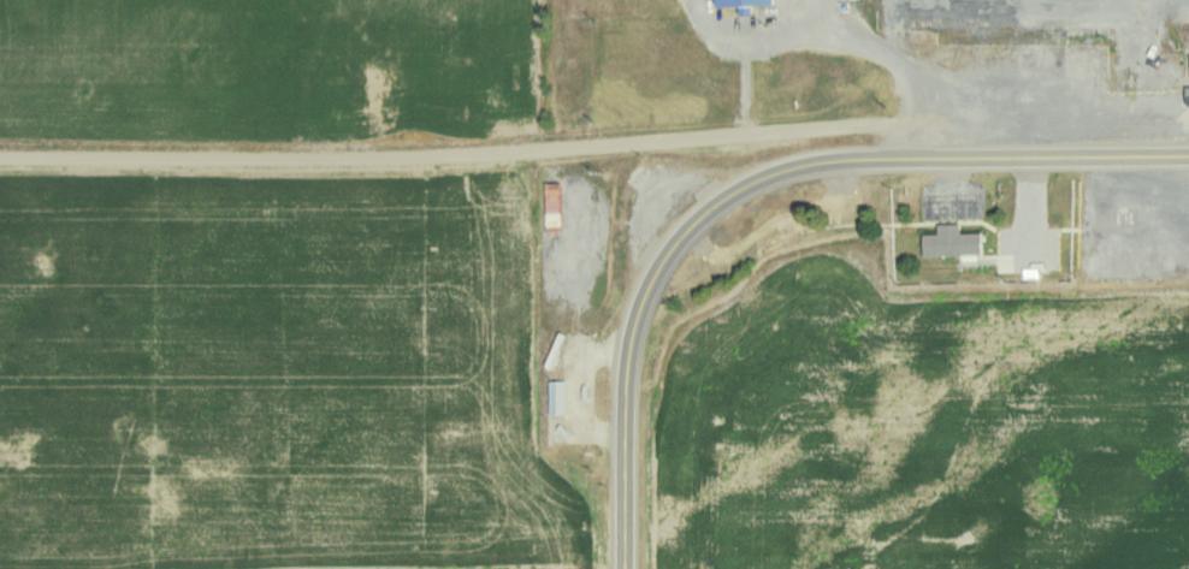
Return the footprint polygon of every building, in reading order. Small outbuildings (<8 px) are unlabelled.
[(717,5),(717,0),(774,0),(774,4),(751,4),(751,12),(739,12),(739,5),(717,5)] [(964,233),(964,224),(941,224),(941,234),(926,234),(927,255),(986,253),(985,232),(964,233)] [(568,381),(551,382),(552,414),(568,414),(568,381)]
